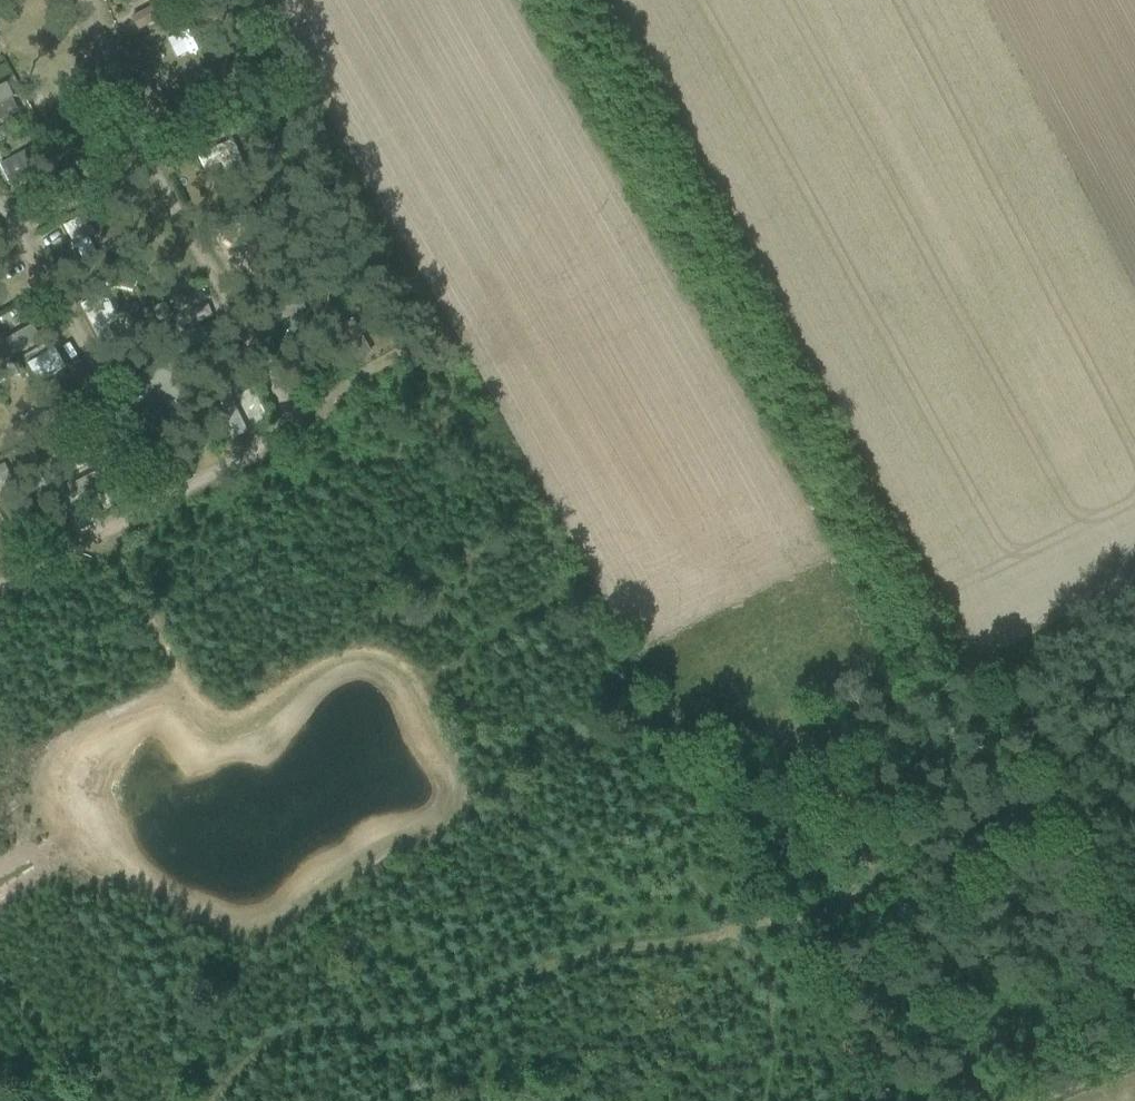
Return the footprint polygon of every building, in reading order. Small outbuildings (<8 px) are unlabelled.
[(152,14),(145,0),(138,0),(115,11),(123,28),(152,14)] [(242,96),(235,104),(244,112),(251,105),(242,96)] [(62,128),(59,140),(72,143),(75,131),(62,128)] [(194,147),(177,153),(184,171),(200,164),(194,147)] [(100,240),(100,244),(115,246),(115,242),(116,235),(101,234),(100,240)] [(274,262),(257,272),(264,283),(281,273),(274,262)] [(117,276),(114,288),(127,291),(130,279),(117,276)] [(163,303),(151,309),(157,322),(170,316),(163,303)] [(345,305),(333,312),(338,321),(350,314),(345,305)] [(0,461),(0,478),(2,481),(10,477),(1,461),(0,461)] [(58,469),(48,474),(54,486),(65,480),(58,469)]
